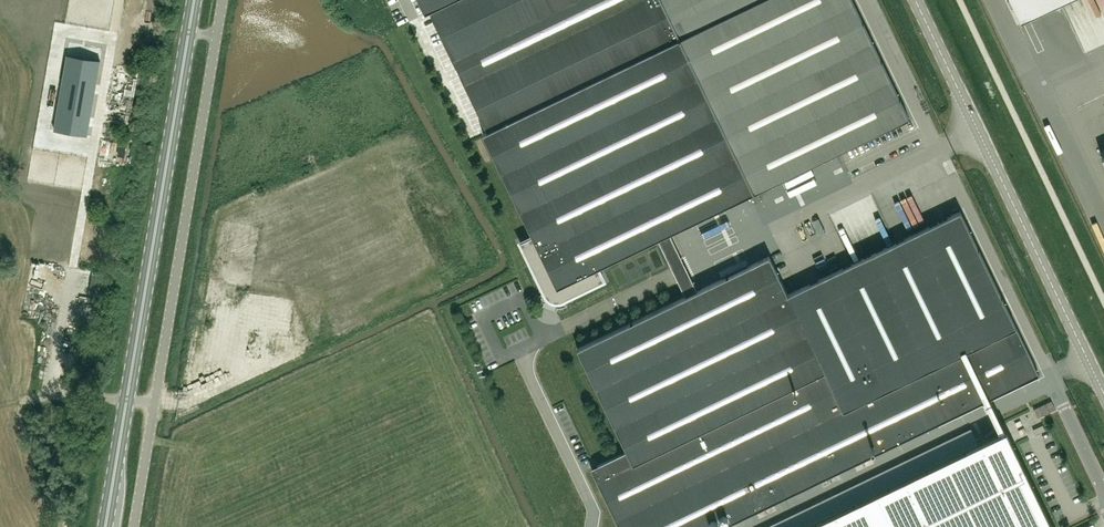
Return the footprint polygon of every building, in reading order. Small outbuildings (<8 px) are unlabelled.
[(425,14),(430,12),(487,132),(483,134),(532,235),(520,241),(545,293),(546,293),(547,295),(549,296),(551,298),(553,299),(555,299),(558,299),(560,299),(562,299),(563,300),(604,280),(599,268),(658,239),(675,274),(686,296),(577,349),(627,451),(591,468),(619,526),(723,526),(1039,375),(960,211),(788,294),(769,256),(698,290),(688,268),(670,233),(753,193),(756,199),(758,198),(755,192),(909,117),(852,0),(419,0),(425,14)] [(1020,21),(1064,0),(1010,0),(1020,21)] [(100,60),(67,54),(54,129),(87,135),(100,60)] [(1038,418),(1056,409),(1052,401),(1034,409),(1038,418)] [(805,526),(1052,526),(1006,430),(1005,431),(1000,433),(805,526)]
